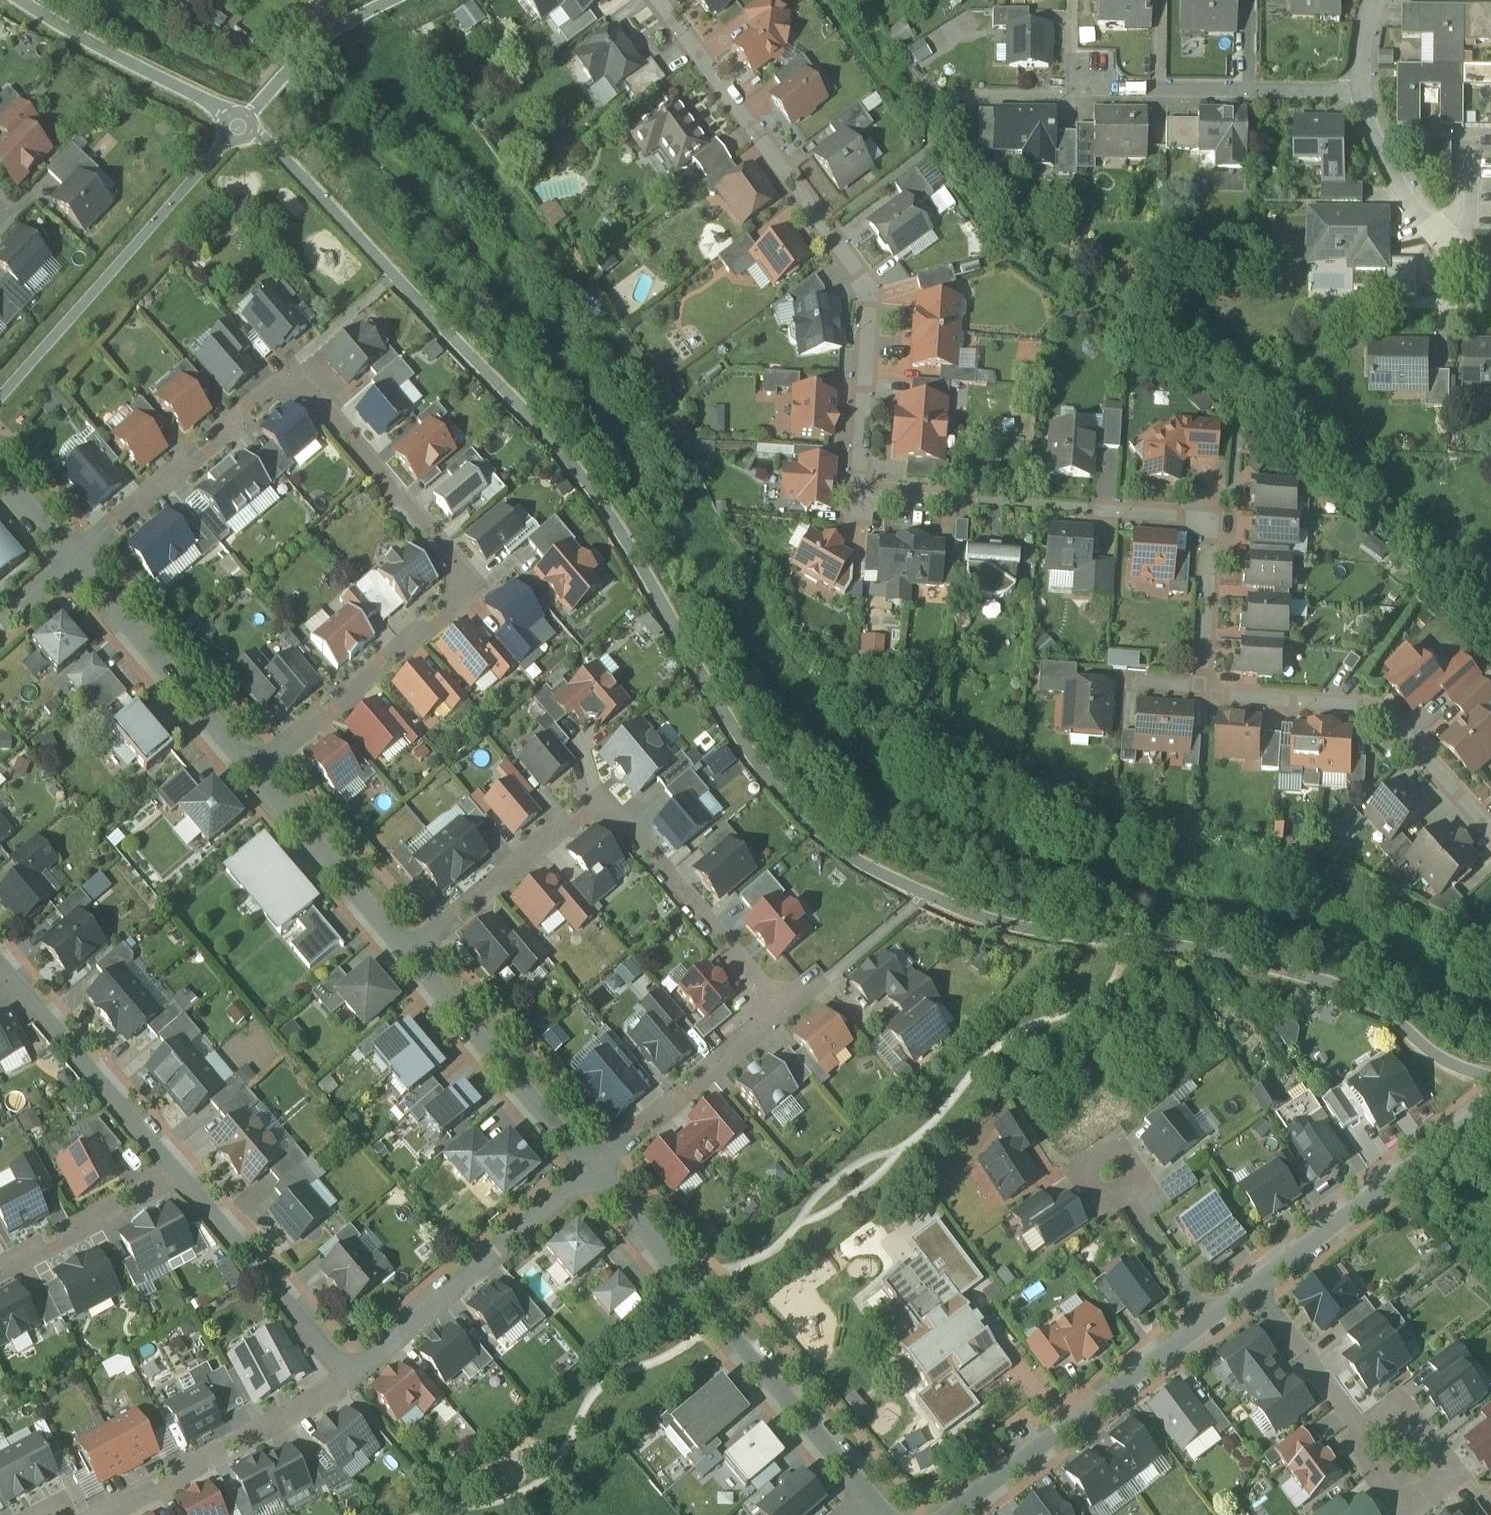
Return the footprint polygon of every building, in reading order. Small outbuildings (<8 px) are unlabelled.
[(584,15),(580,18),(581,19),(596,7),(600,8),(609,2),(609,0),(573,0),(584,15)] [(711,16),(713,15),(717,15),(725,9),(726,5),(733,0),(699,0),(711,16)] [(744,13),(753,26),(751,42),(745,41),(734,49),(740,57),(739,65),(747,66),(753,75),(772,61),(780,62),(782,47),(784,47),(787,28),(785,28),(787,17),(774,0),(761,0),(744,13)] [(1098,24),(1100,24),(1100,20),(1127,21),(1127,31),(1149,31),(1149,0),(1098,0),(1098,24)] [(1181,25),(1204,25),(1204,36),(1234,36),(1235,0),(1182,0),(1181,25)] [(1290,18),(1342,18),(1342,0),(1290,0),(1290,18)] [(471,1),(453,15),(466,33),(485,18),(471,1)] [(1465,8),(1407,8),(1407,20),(1403,20),(1403,38),(1437,38),(1437,48),(1435,48),(1435,68),(1465,68),(1465,8)] [(1475,8),(1475,43),(1490,43),(1490,8),(1475,8)] [(1029,12),(993,11),(993,31),(1010,31),(1010,30),(1029,30),(1029,12)] [(612,34),(607,37),(605,34),(589,46),(591,49),(575,61),(594,86),(605,77),(614,90),(623,84),(642,70),(642,69),(615,32),(613,33),(604,20),(597,25),(597,26),(604,22),(612,34)] [(1029,30),(1010,30),(1010,31),(1009,69),(1048,69),(1049,30),(1029,30)] [(916,64),(930,56),(923,42),(909,49),(916,64)] [(803,58),(774,79),(783,91),(805,75),(806,76),(813,71),(803,58)] [(643,70),(623,84),(635,102),(627,108),(628,109),(657,88),(665,82),(651,62),(642,69),(643,70)] [(1435,68),(1399,68),(1399,128),(1422,128),(1422,89),(1442,89),(1442,128),(1465,128),(1465,86),(1465,68),(1435,68)] [(1465,68),(1465,86),(1490,86),(1490,68),(1465,68)] [(783,91),(772,100),(791,126),(800,119),(804,119),(811,114),(812,110),(825,101),(806,76),(805,75),(783,91)] [(707,149),(675,105),(672,107),(657,88),(656,89),(671,108),(631,136),(645,156),(658,147),(677,172),(691,161),(707,149)] [(0,99),(0,123),(19,103),(21,101),(9,90),(0,99)] [(0,123),(0,131),(8,139),(21,125),(26,130),(36,120),(19,103),(0,123)] [(873,127),(858,106),(829,127),(838,140),(845,135),(851,143),(873,127)] [(995,113),(979,113),(979,150),(981,153),(995,153),(995,113)] [(1054,114),(995,113),(995,153),(1033,153),(1033,169),(1053,169),(1054,114)] [(1128,115),(1128,116),(1094,116),(1094,128),(1094,160),(1146,161),(1146,115),(1128,115)] [(1244,115),(1198,115),(1198,123),(1198,153),(1218,153),(1218,171),(1243,171),(1243,153),(1244,153),(1244,115)] [(1344,125),(1313,125),(1313,123),(1298,122),(1298,168),(1344,169),(1344,125)] [(1198,123),(1166,123),(1166,152),(1198,153),(1198,123)] [(0,147),(0,171),(4,176),(5,176),(17,187),(27,176),(28,176),(28,175),(37,166),(38,165),(50,152),(26,130),(21,125),(8,139),(0,147)] [(1094,128),(1076,128),(1076,135),(1076,160),(1094,160),(1094,128)] [(838,140),(814,158),(839,191),(870,169),(851,143),(845,135),(838,140)] [(1076,135),(1059,135),(1059,177),(1076,177),(1076,160),(1076,135)] [(1453,139),(1429,139),(1429,152),(1453,152),(1453,139)] [(707,149),(691,161),(706,181),(730,163),(715,143),(707,149)] [(99,171),(72,146),(48,172),(66,189),(79,176),(88,184),(99,171)] [(1453,152),(1429,152),(1429,164),(1452,164),(1453,152)] [(706,181),(701,184),(710,196),(715,197),(723,191),(723,190),(740,177),(730,163),(706,181)] [(1452,164),(1429,164),(1429,175),(1452,176),(1452,164)] [(740,177),(723,190),(723,191),(731,202),(730,207),(732,210),(732,214),(737,222),(742,223),(743,225),(775,202),(751,169),(740,177)] [(916,172),(895,187),(904,200),(905,200),(913,211),(933,196),(916,172)] [(1452,176),(1429,175),(1429,188),(1452,188),(1452,176)] [(88,184),(79,176),(66,190),(70,193),(58,205),(85,231),(104,211),(99,205),(104,200),(88,184)] [(1223,191),(1242,188),(1241,177),(1221,180),(1223,191)] [(1364,187),(1332,187),(1331,203),(1363,204),(1364,187)] [(904,200),(892,210),(892,209),(883,215),(883,216),(870,226),(879,238),(878,243),(884,252),(890,253),(894,258),(929,232),(913,211),(905,200),(904,200)] [(551,201),(538,211),(551,229),(564,220),(551,201)] [(1387,215),(1314,215),(1314,236),(1318,236),(1318,256),(1357,256),(1357,271),(1387,271),(1388,271),(1388,262),(1389,255),(1386,254),(1387,215)] [(758,252),(753,256),(759,265),(774,286),(784,278),(789,279),(797,273),(798,269),(808,261),(786,231),(758,252)] [(22,233),(0,256),(0,267),(9,276),(22,288),(22,287),(49,259),(22,233)] [(747,238),(718,259),(730,275),(738,269),(744,277),(759,265),(753,256),(758,252),(747,238)] [(1415,262),(1388,262),(1388,271),(1387,271),(1387,298),(1415,298),(1415,262)] [(951,269),(917,278),(920,293),(922,293),(921,301),(948,302),(950,286),(956,284),(951,269)] [(9,276),(0,285),(0,293),(22,314),(36,300),(22,287),(22,288),(9,276)] [(815,277),(787,297),(795,308),(798,326),(792,327),(789,332),(790,343),(795,346),(801,345),(802,356),(842,350),(835,305),(827,306),(824,290),(815,277)] [(294,315),(271,288),(255,302),(262,311),(249,323),(274,353),(293,337),(295,339),(306,330),(306,329),(294,315)] [(0,293),(0,325),(6,331),(22,314),(0,293)] [(921,301),(919,300),(918,314),(917,314),(915,333),(957,336),(958,323),(963,318),(964,308),(959,303),(948,302),(921,301)] [(315,321),(303,307),(294,315),(306,329),(315,321)] [(252,348),(229,322),(217,333),(222,340),(223,339),(240,358),(252,348)] [(360,332),(327,360),(349,386),(369,369),(384,356),(383,355),(374,345),(378,341),(370,332),(366,335),(362,330),(360,332)] [(957,336),(915,333),(915,340),(916,340),(915,367),(940,369),(955,370),(955,368),(956,355),(961,351),(961,340),(957,336)] [(240,358),(223,339),(222,340),(199,360),(229,395),(253,374),(240,358)] [(1429,347),(1373,346),(1372,393),(1427,394),(1429,394),(1429,374),(1429,347)] [(1467,347),(1466,393),(1468,393),(1468,388),(1483,388),(1483,394),(1490,394),(1490,347),(1467,347)] [(389,350),(383,355),(384,356),(369,369),(378,379),(399,361),(389,350)] [(378,379),(372,385),(380,395),(389,388),(396,396),(408,385),(402,378),(409,373),(399,361),(378,379)] [(210,391),(186,364),(174,374),(180,382),(182,381),(198,400),(210,391)] [(955,370),(940,369),(939,385),(950,385),(975,387),(976,373),(973,369),(955,368),(955,370)] [(1451,374),(1429,374),(1429,394),(1427,394),(1427,410),(1451,410),(1451,374)] [(800,377),(764,375),(763,397),(777,398),(777,392),(795,393),(799,389),(800,377)] [(198,400),(182,381),(180,382),(158,401),(162,406),(162,409),(168,416),(171,416),(185,433),(208,413),(198,400)] [(939,385),(938,385),(937,400),(949,401),(950,385),(939,385)] [(380,395),(359,413),(380,438),(388,431),(391,431),(402,422),(402,419),(410,413),(396,396),(389,388),(380,395)] [(817,394),(803,394),(799,389),(795,393),(792,438),(832,440),(832,430),(837,425),(833,420),(834,399),(817,398),(817,394)] [(166,428),(142,401),(130,412),(136,420),(138,419),(154,438),(166,428)] [(895,431),(943,434),(945,405),(901,403),(900,418),(896,418),(895,431)] [(437,406),(417,423),(425,432),(437,421),(440,424),(447,418),(437,406)] [(723,433),(723,408),(709,408),(709,434),(723,433)] [(315,439),(290,410),(263,433),(285,459),(288,462),(288,461),(315,439)] [(1122,415),(1103,414),(1102,432),(1101,450),(1119,451),(1122,415)] [(154,438),(138,419),(136,420),(114,439),(118,444),(118,447),(124,454),(127,454),(141,470),(164,450),(154,438)] [(425,432),(396,456),(418,482),(434,469),(453,453),(442,439),(448,434),(440,424),(437,421),(425,432)] [(1176,425),(1163,436),(1161,434),(1158,433),(1148,442),(1148,445),(1155,454),(1147,461),(1146,482),(1177,484),(1179,465),(1186,458),(1198,459),(1200,427),(1176,425)] [(1217,428),(1200,427),(1198,459),(1215,460),(1217,428)] [(1102,432),(1057,429),(1055,452),(1051,452),(1050,476),(1090,479),(1092,449),(1101,450),(1102,432)] [(80,440),(74,441),(64,450),(60,458),(64,462),(70,457),(79,456),(82,459),(91,451),(85,445),(95,436),(91,431),(80,440)] [(943,434),(895,431),(894,446),(898,446),(897,461),(941,465),(943,434)] [(119,463),(95,436),(85,445),(91,451),(109,471),(119,463)] [(1261,451),(1249,442),(1242,451),(1242,455),(1257,456),(1261,451)] [(810,452),(794,450),(793,459),(801,463),(809,464),(810,452)] [(91,451),(82,459),(79,456),(70,457),(64,462),(61,471),(95,510),(122,487),(109,471),(91,451)] [(263,478),(244,456),(244,457),(232,467),(230,464),(219,473),(248,508),(250,506),(251,507),(260,499),(259,498),(271,489),(272,488),(271,488),(263,478)] [(285,459),(274,468),(283,478),(295,468),(288,461),(288,462),(285,459)] [(809,464),(801,463),(801,472),(788,472),(786,502),(799,503),(798,507),(806,516),(810,513),(831,514),(832,498),(830,497),(831,487),(833,487),(834,465),(809,464)] [(274,468),(263,478),(271,488),(283,478),(274,468)] [(948,470),(932,468),(931,480),(947,482),(948,470)] [(434,469),(418,482),(425,491),(441,478),(434,469)] [(468,471),(433,501),(452,523),(487,493),(468,471)] [(248,508),(219,473),(208,482),(210,485),(199,495),(198,495),(197,495),(210,510),(225,528),(226,527),(225,527),(226,527),(237,517),(238,518),(247,510),(246,509),(248,508)] [(1295,485),(1252,482),(1250,500),(1256,500),(1255,514),(1259,514),(1298,517),(1299,501),(1294,501),(1295,485)] [(225,528),(210,510),(198,520),(220,546),(229,538),(230,532),(226,527),(225,527),(226,527),(225,528)] [(501,512),(467,541),(486,563),(520,534),(501,512)] [(1302,517),(1259,514),(1258,528),(1253,528),(1252,545),(1295,548),(1296,533),(1301,533),(1302,517)] [(147,531),(178,562),(182,559),(182,556),(192,548),(193,547),(182,533),(168,516),(153,529),(150,529),(147,531)] [(220,546),(198,520),(182,533),(193,547),(192,548),(203,560),(220,546)] [(531,541),(528,544),(547,567),(566,551),(577,564),(581,560),(571,548),(575,545),(555,520),(540,533),(531,541)] [(540,533),(532,524),(523,531),(531,541),(540,533)] [(968,525),(956,524),(955,545),(967,546),(968,525)] [(178,562),(147,531),(142,535),(142,538),(128,550),(154,580),(170,566),(173,567),(178,562)] [(1090,533),(1050,531),(1049,555),(1046,557),(1046,567),(1051,573),(1063,574),(1067,570),(1077,571),(1088,571),(1088,565),(1090,533)] [(21,563),(0,534),(0,578),(21,563)] [(1174,538),(1135,536),(1133,575),(1146,576),(1151,581),(1169,582),(1171,582),(1173,555),(1174,538)] [(823,544),(812,537),(794,568),(807,576),(806,579),(817,585),(819,583),(832,590),(850,559),(839,552),(841,548),(825,539),(823,544)] [(881,541),(867,540),(864,576),(879,577),(881,541)] [(897,546),(891,545),(891,542),(881,541),(879,577),(882,577),(890,586),(888,604),(908,605),(910,587),(913,543),(905,543),(904,551),(900,551),(900,549),(897,546)] [(942,549),(920,547),(920,544),(913,543),(910,587),(940,589),(942,553),(942,549)] [(1290,548),(1255,546),(1254,557),(1289,560),(1290,548)] [(409,551),(400,558),(397,555),(384,565),(387,569),(379,576),(378,576),(377,577),(407,611),(408,610),(407,610),(437,584),(437,585),(438,584),(409,549),(408,550),(409,551)] [(1001,551),(989,550),(988,552),(966,550),(965,569),(968,569),(968,572),(966,572),(966,574),(967,579),(968,583),(971,589),(976,595),(981,598),(988,601),(995,601),(1000,601),(1007,598),(1011,595),(1015,592),(1014,591),(1016,572),(1018,573),(1019,554),(1001,552),(1001,551)] [(577,564),(566,551),(547,567),(537,576),(547,588),(546,588),(547,589),(559,603),(560,604),(570,615),(599,591),(588,578),(594,573),(582,560),(581,560),(577,564)] [(1035,552),(1024,551),(1023,567),(1034,568),(1035,552)] [(954,554),(942,553),(940,589),(952,590),(954,554)] [(1190,556),(1173,555),(1171,582),(1169,582),(1169,595),(1187,596),(1190,556)] [(1254,557),(1252,557),(1251,571),(1246,571),(1245,589),(1276,591),(1288,591),(1288,590),(1289,576),(1294,576),(1295,560),(1289,560),(1254,557)] [(1114,567),(1088,565),(1088,571),(1077,571),(1076,597),(1112,599),(1114,567)] [(376,585),(361,598),(370,609),(385,596),(376,585)] [(541,621),(513,588),(487,609),(507,633),(516,643),(523,636),(541,621)] [(361,598),(354,590),(340,603),(347,611),(349,610),(364,627),(377,616),(370,609),(361,598)] [(1288,591),(1276,591),(1275,602),(1290,603),(1291,590),(1288,590),(1288,591)] [(862,594),(851,593),(850,600),(861,601),(862,594)] [(1275,602),(1249,601),(1248,615),(1243,614),(1241,632),(1247,632),(1284,635),(1285,635),(1286,619),(1291,620),(1292,604),(1290,603),(1275,602)] [(347,611),(313,640),(312,640),(311,641),(338,672),(339,671),(339,670),(349,661),(350,663),(364,652),(362,650),(373,641),(375,640),(364,627),(349,610),(347,611)] [(88,650),(62,620),(32,646),(58,676),(88,650)] [(541,621),(523,636),(534,649),(552,634),(541,621)] [(477,645),(471,637),(472,633),(466,627),(440,650),(453,665),(452,666),(461,677),(462,675),(472,688),(489,673),(499,665),(490,654),(485,654),(485,649),(482,645),(477,645)] [(1284,635),(1247,632),(1247,644),(1284,647),(1284,635)] [(534,649),(523,636),(516,643),(507,633),(496,642),(500,646),(518,667),(536,651),(534,649)] [(863,636),(861,655),(883,657),(884,639),(863,636)] [(1247,644),(1242,644),(1241,658),(1236,658),(1234,675),(1260,677),(1260,680),(1273,681),(1273,678),(1278,678),(1279,662),(1284,663),(1285,647),(1284,647),(1247,644)] [(518,667),(500,646),(490,654),(499,665),(489,673),(498,684),(518,667)] [(1137,670),(1137,654),(1107,654),(1106,670),(1137,670)] [(1417,654),(1405,666),(1404,670),(1389,684),(1414,712),(1421,705),(1425,705),(1442,690),(1446,686),(1440,679),(1417,654)] [(94,657),(67,681),(81,698),(81,697),(108,675),(109,674),(94,657)] [(292,657),(291,659),(285,658),(276,665),(276,671),(270,676),(260,664),(248,674),(243,668),(235,675),(264,709),(281,695),(287,702),(285,703),(292,710),(318,687),(292,657)] [(1350,659),(1344,668),(1351,672),(1357,663),(1350,659)] [(1482,681),(1462,659),(1440,679),(1446,686),(1442,690),(1455,705),(1482,681)] [(1077,669),(1041,666),(1039,695),(1067,697),(1067,687),(1075,687),(1077,669)] [(436,685),(420,667),(396,687),(424,720),(444,703),(448,700),(436,685)] [(596,670),(570,692),(564,685),(552,695),(548,698),(554,706),(566,720),(572,715),(581,726),(583,724),(599,726),(600,726),(601,727),(626,706),(596,670)] [(108,675),(81,697),(99,718),(126,696),(108,675)] [(467,700),(446,676),(436,685),(448,700),(444,703),(452,713),(467,700)] [(1455,705),(1470,721),(1478,713),(1481,717),(1490,707),(1490,691),(1482,681),(1455,705)] [(1075,687),(1067,687),(1067,697),(1065,719),(1071,719),(1070,737),(1108,740),(1109,722),(1111,720),(1112,709),(1110,707),(1111,690),(1075,687)] [(546,689),(533,701),(544,714),(554,706),(548,698),(552,695),(546,689)] [(388,720),(375,705),(349,727),(377,761),(403,739),(404,738),(388,720)] [(566,720),(554,706),(544,714),(554,726),(556,729),(566,720)] [(1161,753),(1164,709),(1138,707),(1136,735),(1135,752),(1136,752),(1161,753)] [(137,708),(110,731),(147,774),(174,751),(137,708)] [(1164,709),(1161,753),(1186,755),(1188,755),(1189,739),(1191,710),(1164,709)] [(421,739),(398,712),(388,720),(404,738),(403,739),(410,748),(421,739)] [(1444,744),(1472,776),(1490,759),(1490,728),(1481,717),(1478,713),(1470,721),(1444,744)] [(1263,723),(1221,720),(1218,758),(1246,760),(1246,756),(1264,757),(1267,742),(1268,736),(1262,735),(1263,723)] [(556,729),(554,726),(543,735),(547,739),(548,739),(560,752),(569,744),(556,729)] [(1318,729),(1298,727),(1296,751),(1294,772),(1296,773),(1305,773),(1322,774),(1326,727),(1318,727),(1318,729)] [(1340,730),(1338,731),(1334,731),(1334,728),(1326,727),(1322,774),(1323,774),(1349,776),(1350,776),(1352,759),(1354,731),(1340,730)] [(636,731),(604,757),(637,795),(655,780),(668,769),(667,768),(671,765),(649,738),(645,742),(636,731)] [(1136,735),(1123,734),(1120,764),(1135,765),(1136,752),(1135,752),(1136,735)] [(1283,737),(1268,736),(1267,742),(1264,757),(1263,772),(1281,773),(1282,750),(1283,737)] [(560,752),(548,739),(547,739),(521,761),(545,789),(571,766),(560,752)] [(1189,739),(1188,755),(1186,755),(1185,769),(1200,770),(1202,740),(1189,739)] [(330,743),(309,761),(337,795),(355,779),(358,777),(343,758),(330,743)] [(723,748),(703,765),(721,786),(741,769),(723,748)] [(376,778),(352,750),(343,758),(358,777),(355,779),(363,788),(376,778)] [(1296,751),(1282,750),(1281,773),(1280,782),(1289,782),(1296,776),(1296,773),(1294,772),(1296,751)] [(671,765),(667,768),(668,769),(655,780),(666,794),(691,773),(694,771),(681,756),(671,765)] [(1367,760),(1352,759),(1350,776),(1349,776),(1348,784),(1353,789),(1365,790),(1367,760)] [(532,792),(509,765),(500,772),(510,785),(523,800),(532,792)] [(709,795),(691,773),(666,794),(678,808),(688,800),(695,807),(709,795)] [(1322,774),(1305,773),(1304,786),(1307,789),(1322,790),(1323,774),(1322,774)] [(183,774),(156,797),(172,816),(178,810),(181,813),(201,796),(198,793),(199,792),(183,774)] [(1406,782),(1368,816),(1392,842),(1393,843),(1402,835),(1430,809),(1406,782)] [(181,813),(180,814),(209,847),(242,819),(213,785),(201,796),(181,813)] [(523,800),(510,785),(487,804),(493,811),(514,836),(537,817),(523,800)] [(487,804),(479,795),(470,802),(484,818),(493,811),(487,804)] [(695,807),(688,800),(678,808),(656,827),(677,852),(710,825),(695,807)] [(470,802),(468,801),(457,810),(465,820),(459,825),(469,837),(486,822),(484,818),(470,802)] [(12,837),(0,823),(0,847),(12,837)] [(469,837),(459,825),(437,844),(465,877),(471,872),(470,870),(486,856),(469,837)] [(737,840),(726,827),(699,850),(709,862),(730,845),(730,846),(737,840)] [(1419,853),(1410,861),(1411,862),(1441,896),(1442,897),(1452,888),(1479,863),(1467,850),(1472,846),(1463,836),(1459,840),(1447,827),(1419,853)] [(601,837),(598,837),(595,833),(570,854),(588,876),(595,884),(603,877),(620,863),(610,850),(610,847),(601,837)] [(1402,835),(1393,843),(1392,842),(1381,851),(1391,861),(1410,844),(1402,835)] [(54,862),(35,840),(13,859),(14,861),(12,862),(23,875),(31,869),(37,876),(54,862)] [(315,908),(261,844),(227,873),(281,937),(296,924),(312,910),(315,908)] [(465,877),(437,844),(416,862),(415,863),(425,875),(441,894),(457,880),(459,882),(465,877)] [(1410,844),(1391,861),(1400,872),(1411,862),(1410,861),(1419,853),(1410,844)] [(709,862),(699,871),(706,880),(703,882),(719,901),(748,876),(738,865),(743,861),(730,846),(730,845),(709,862)] [(416,862),(403,846),(390,857),(413,884),(425,875),(415,863),(416,862)] [(31,869),(23,875),(0,895),(0,897),(22,923),(27,919),(30,922),(43,911),(40,908),(51,899),(40,886),(43,883),(37,876),(31,869)] [(100,875),(56,913),(67,926),(78,916),(79,917),(92,906),(91,905),(111,888),(100,875)] [(741,922),(768,963),(809,937),(769,875),(738,895),(751,915),(741,922)] [(603,877),(595,884),(588,876),(572,889),(591,910),(614,890),(603,877)] [(562,898),(543,877),(514,902),(538,929),(558,912),(567,904),(562,898)] [(1452,888),(1442,897),(1441,896),(1429,906),(1450,918),(1466,903),(1452,888)] [(572,889),(562,898),(567,904),(558,912),(576,933),(596,916),(591,910),(572,889)] [(344,949),(312,910),(296,924),(306,935),(290,948),(310,971),(340,946),(343,950),(344,949)] [(67,926),(43,947),(68,977),(104,947),(79,917),(78,916),(67,926)] [(491,921),(464,944),(492,978),(512,961),(520,955),(511,944),(491,921)] [(546,959),(524,933),(511,944),(520,955),(512,961),(525,977),(546,959)] [(124,946),(96,969),(108,983),(121,972),(122,973),(133,964),(134,958),(124,946)] [(883,959),(877,963),(874,963),(865,970),(865,973),(852,984),(870,1006),(886,993),(899,981),(901,980),(883,959)] [(715,977),(707,967),(678,990),(687,1001),(686,1002),(695,1014),(697,1012),(705,1022),(706,1023),(723,1009),(734,999),(725,989),(726,988),(717,976),(715,977)] [(350,985),(337,997),(345,1006),(365,1029),(397,1001),(369,969),(350,985)] [(122,973),(121,972),(108,983),(90,999),(100,1010),(98,1012),(107,1023),(141,993),(131,980),(129,982),(122,973)] [(339,972),(312,995),(332,1018),(345,1006),(337,997),(350,985),(339,972)] [(936,1003),(918,981),(907,990),(899,981),(886,993),(893,1002),(892,1003),(905,1018),(888,1033),(914,1063),(926,1052),(929,1053),(938,1045),(938,1042),(946,1036),(925,1012),(936,1003)] [(141,993),(107,1023),(116,1033),(118,1032),(128,1043),(146,1028),(159,1017),(158,1016),(151,1007),(152,1006),(141,993)] [(663,995),(643,1012),(653,1023),(632,1040),(644,1054),(643,1058),(649,1064),(653,1065),(664,1078),(692,1055),(671,1030),(683,1019),(663,995)] [(172,1003),(158,1016),(159,1017),(146,1028),(158,1041),(160,1040),(185,1018),(172,1003)] [(723,1009),(706,1023),(705,1022),(694,1031),(704,1042),(731,1019),(723,1009)] [(824,1013),(794,1039),(803,1050),(817,1066),(820,1069),(830,1061),(831,1062),(841,1054),(840,1052),(850,1044),(824,1013)] [(0,1021),(0,1065),(27,1051),(8,1017),(0,1021)] [(202,1038),(185,1018),(160,1040),(171,1053),(182,1043),(188,1050),(202,1038)] [(426,1047),(407,1026),(396,1036),(395,1036),(394,1037),(379,1049),(372,1055),(373,1056),(377,1053),(394,1073),(390,1077),(391,1077),(426,1047)] [(386,1027),(371,1040),(379,1049),(394,1037),(386,1027)] [(636,1065),(613,1038),(601,1048),(606,1054),(609,1051),(627,1073),(636,1065)] [(371,1040),(357,1052),(364,1062),(372,1055),(379,1049),(371,1040)] [(188,1050),(182,1043),(171,1053),(149,1072),(168,1095),(202,1066),(188,1050)] [(426,1047),(391,1077),(395,1074),(412,1095),(409,1098),(409,1099),(416,1093),(431,1080),(432,1079),(444,1069),(426,1047)] [(817,1066),(803,1050),(794,1058),(808,1074),(817,1066)] [(606,1054),(578,1078),(585,1087),(585,1090),(591,1097),(594,1097),(614,1121),(645,1094),(627,1073),(609,1051),(606,1054)] [(794,1058),(789,1052),(773,1065),(796,1093),(812,1079),(808,1074),(794,1058)] [(768,1061),(757,1071),(755,1070),(746,1077),(748,1079),(736,1089),(736,1088),(735,1088),(764,1123),(765,1123),(765,1122),(797,1095),(797,1096),(798,1095),(796,1093),(773,1065),(768,1060),(768,1061)] [(202,1066),(168,1095),(189,1119),(209,1102),(222,1091),(221,1090),(202,1066)] [(817,1066),(808,1074),(812,1079),(821,1089),(830,1082),(820,1069),(817,1066)] [(1380,1069),(1365,1080),(1368,1084),(1355,1092),(1352,1094),(1351,1095),(1366,1117),(1374,1130),(1418,1100),(1395,1066),(1382,1074),(1380,1069)] [(913,1081),(903,1069),(894,1076),(904,1088),(913,1081)] [(235,1078),(221,1090),(222,1091),(209,1102),(219,1114),(246,1091),(235,1078)] [(440,1090),(431,1080),(416,1093),(425,1102),(440,1090)] [(1284,1105),(1271,1084),(1253,1095),(1266,1116),(1284,1105)] [(1347,1087),(1323,1102),(1343,1132),(1366,1117),(1351,1095),(1352,1094),(1347,1087)] [(463,1088),(449,1099),(448,1100),(434,1112),(423,1121),(423,1122),(427,1119),(443,1138),(439,1141),(440,1141),(466,1119),(479,1107),(463,1088)] [(440,1090),(425,1102),(434,1112),(448,1100),(440,1090)] [(246,1091),(219,1114),(231,1128),(244,1117),(245,1118),(259,1105),(246,1091)] [(409,1099),(401,1105),(410,1115),(425,1102),(416,1093),(409,1099)] [(1331,1125),(1311,1095),(1277,1117),(1309,1163),(1320,1180),(1321,1181),(1349,1161),(1326,1128),(1331,1125)] [(1172,1100),(1145,1122),(1155,1135),(1183,1112),(1172,1100)] [(425,1102),(410,1115),(418,1125),(423,1121),(434,1112),(425,1102)] [(729,1119),(715,1102),(691,1122),(696,1127),(717,1152),(720,1155),(743,1135),(739,1131),(740,1128),(732,1119),(729,1119)] [(1155,1135),(1144,1143),(1165,1168),(1184,1153),(1185,1155),(1200,1143),(1190,1131),(1195,1126),(1183,1112),(1155,1135)] [(1038,1146),(1019,1115),(996,1130),(1008,1149),(1014,1145),(1021,1156),(1038,1146)] [(245,1118),(244,1117),(231,1128),(212,1143),(222,1155),(220,1156),(229,1167),(264,1138),(253,1125),(252,1126),(245,1118)] [(122,1149),(98,1121),(79,1132),(88,1150),(98,1145),(105,1158),(122,1149)] [(717,1152),(696,1127),(685,1136),(706,1161),(717,1152)] [(471,1132),(444,1156),(468,1184),(481,1172),(477,1166),(490,1155),(471,1132)] [(706,1161),(685,1136),(675,1145),(696,1170),(706,1161)] [(264,1138),(229,1167),(239,1178),(241,1176),(250,1187),(269,1172),(281,1161),(281,1160),(273,1151),(275,1150),(264,1138)] [(536,1171),(509,1139),(490,1155),(477,1166),(481,1172),(504,1198),(536,1171)] [(675,1145),(670,1140),(647,1159),(661,1176),(661,1179),(669,1188),(672,1189),(675,1193),(698,1173),(696,1170),(675,1145)] [(88,1150),(60,1165),(79,1200),(98,1190),(103,1187),(117,1180),(105,1158),(98,1145),(88,1150)] [(1008,1149),(982,1165),(1006,1203),(1036,1183),(1028,1171),(1029,1168),(1021,1156),(1014,1145),(1008,1149)] [(295,1148),(281,1160),(281,1161),(269,1172),(280,1186),(302,1168),(308,1163),(295,1148)] [(1300,1169),(1291,1155),(1276,1165),(1277,1167),(1279,1166),(1297,1194),(1310,1185),(1300,1169)] [(54,1191),(37,1159),(13,1172),(21,1187),(27,1183),(36,1200),(54,1191)] [(1320,1180),(1309,1163),(1300,1169),(1310,1185),(1311,1187),(1320,1180)] [(1277,1167),(1243,1190),(1264,1223),(1300,1199),(1297,1194),(1279,1166),(1277,1167)] [(280,1186),(274,1191),(286,1205),(303,1190),(306,1193),(316,1184),(302,1168),(280,1186)] [(1187,1169),(1160,1187),(1172,1205),(1199,1187),(1187,1169)] [(0,1198),(0,1216),(11,1236),(45,1218),(36,1200),(27,1183),(21,1187),(0,1198)] [(306,1193),(303,1190),(286,1205),(272,1217),(295,1244),(326,1218),(306,1193)] [(1040,1196),(1012,1215),(1023,1231),(1030,1226),(1029,1225),(1050,1211),(1040,1196)] [(1050,1211),(1029,1225),(1030,1226),(1046,1250),(1084,1225),(1067,1200),(1050,1211)] [(1234,1223),(1217,1201),(1182,1228),(1213,1269),(1249,1242),(1237,1226),(1236,1227),(1234,1223)] [(183,1234),(170,1211),(152,1221),(151,1218),(146,1221),(144,1222),(166,1263),(190,1250),(191,1250),(183,1234)] [(166,1263),(144,1222),(142,1223),(143,1223),(138,1225),(139,1228),(121,1238),(133,1260),(141,1276),(142,1276),(166,1263)] [(605,1258),(578,1226),(546,1253),(573,1285),(605,1258)] [(209,1253),(195,1227),(183,1234),(191,1250),(190,1250),(196,1261),(209,1253)] [(360,1241),(350,1228),(335,1241),(345,1253),(353,1246),(354,1246),(360,1241)] [(345,1253),(323,1272),(333,1283),(330,1285),(339,1296),(342,1294),(351,1306),(390,1273),(377,1258),(369,1265),(354,1246),(353,1246),(345,1253)] [(968,1313),(946,1283),(942,1278),(939,1281),(922,1258),(883,1287),(919,1335),(898,1350),(930,1392),(935,1388),(951,1377),(970,1401),(1011,1370),(985,1335),(983,1337),(978,1331),(983,1327),(975,1318),(971,1321),(966,1315),(968,1313)] [(88,1265),(86,1261),(81,1264),(72,1268),(68,1271),(70,1275),(58,1281),(58,1282),(75,1313),(81,1310),(83,1313),(113,1297),(104,1280),(110,1277),(107,1272),(100,1259),(88,1265)] [(141,1276),(133,1260),(123,1266),(137,1292),(148,1286),(142,1276),(141,1276)] [(1160,1302),(1133,1265),(1109,1283),(1107,1284),(1114,1293),(1135,1321),(1160,1302)] [(619,1275),(592,1298),(610,1318),(636,1296),(619,1275)] [(1332,1275),(1300,1299),(1305,1306),(1302,1309),(1315,1327),(1318,1324),(1326,1333),(1338,1324),(1358,1309),(1357,1308),(1352,1302),(1356,1299),(1346,1285),(1342,1288),(1332,1275)] [(1104,1278),(1091,1288),(1102,1302),(1114,1293),(1107,1284),(1109,1283),(1104,1278)] [(75,1313),(58,1282),(58,1281),(44,1289),(61,1321),(75,1313)] [(44,1289),(23,1301),(36,1326),(43,1323),(46,1329),(61,1321),(44,1289)] [(509,1306),(495,1289),(469,1310),(483,1327),(483,1332),(487,1337),(492,1337),(497,1342),(521,1322),(522,1321),(509,1306)] [(0,1299),(0,1347),(9,1342),(11,1345),(28,1336),(26,1333),(37,1327),(36,1326),(23,1301),(17,1290),(0,1299)] [(546,1322),(523,1294),(509,1306),(522,1321),(521,1322),(531,1334),(546,1322)] [(1358,1309),(1338,1324),(1348,1338),(1377,1316),(1366,1301),(1357,1308),(1358,1309)] [(1377,1316),(1348,1338),(1359,1352),(1387,1331),(1392,1339),(1407,1328),(1390,1306),(1377,1316)] [(1108,1340),(1086,1311),(1050,1338),(1066,1359),(1069,1356),(1076,1365),(1084,1358),(1088,1363),(1103,1352),(1100,1347),(1108,1340)] [(664,1316),(655,1323),(662,1333),(671,1325),(664,1316)] [(1359,1352),(1347,1361),(1371,1393),(1411,1363),(1392,1339),(1387,1331),(1359,1352)] [(448,1332),(439,1341),(436,1337),(429,1344),(431,1347),(421,1356),(446,1384),(469,1364),(473,1361),(460,1345),(448,1332)] [(257,1347),(279,1388),(296,1379),(298,1382),(310,1375),(298,1353),(290,1357),(276,1333),(255,1344),(257,1347)] [(1050,1338),(1047,1333),(1029,1346),(1030,1348),(1028,1350),(1045,1372),(1047,1370),(1048,1372),(1066,1359),(1050,1338)] [(1257,1333),(1239,1347),(1234,1346),(1228,1350),(1228,1355),(1221,1360),(1240,1384),(1244,1381),(1270,1362),(1268,1359),(1268,1354),(1271,1352),(1257,1333)] [(493,1365),(470,1337),(460,1345),(473,1361),(469,1364),(479,1376),(493,1365)] [(1458,1346),(1431,1366),(1440,1379),(1461,1364),(1468,1359),(1458,1346)] [(279,1388),(257,1347),(232,1360),(238,1371),(244,1381),(255,1402),(256,1404),(270,1396),(269,1394),(279,1388)] [(111,1381),(132,1369),(124,1355),(103,1367),(111,1381)] [(1270,1362),(1244,1381),(1253,1394),(1279,1375),(1270,1362)] [(1440,1379),(1426,1390),(1434,1401),(1431,1403),(1439,1414),(1442,1412),(1451,1423),(1469,1409),(1472,1410),(1481,1403),(1482,1398),(1474,1388),(1475,1382),(1461,1364),(1440,1379)] [(224,1371),(205,1381),(210,1390),(211,1389),(216,1398),(234,1388),(228,1376),(224,1371)] [(244,1381),(238,1371),(228,1376),(233,1387),(244,1381)] [(410,1384),(399,1371),(373,1393),(398,1422),(416,1406),(424,1400),(410,1384)] [(444,1401),(421,1374),(410,1384),(424,1400),(416,1406),(425,1417),(444,1401)] [(1485,1398),(1490,1396),(1490,1381),(1488,1374),(1477,1379),(1485,1398)] [(1279,1375),(1253,1394),(1263,1407),(1289,1387),(1279,1375)] [(255,1402),(244,1381),(233,1387),(234,1388),(244,1407),(244,1408),(255,1402)] [(745,1412),(722,1384),(690,1411),(675,1424),(673,1426),(675,1427),(682,1436),(678,1440),(679,1441),(684,1438),(696,1452),(697,1453),(698,1452),(714,1439),(745,1412)] [(1263,1407),(1259,1410),(1277,1434),(1284,1429),(1286,1430),(1295,1424),(1295,1421),(1313,1407),(1299,1389),(1296,1391),(1291,1390),(1289,1387),(1263,1407)] [(234,1388),(216,1398),(223,1412),(225,1417),(244,1407),(234,1388)] [(1202,1413),(1183,1388),(1153,1410),(1184,1452),(1213,1430),(1214,1429),(1202,1413)] [(202,1393),(187,1401),(185,1398),(167,1407),(185,1441),(200,1433),(201,1435),(220,1425),(215,1416),(223,1412),(216,1398),(211,1389),(210,1390),(203,1394),(202,1393)] [(683,1402),(667,1415),(675,1424),(690,1411),(683,1402)] [(1233,1430),(1213,1404),(1202,1413),(1214,1429),(1213,1430),(1220,1439),(1233,1430)] [(1482,1415),(1490,1426),(1490,1425),(1490,1408),(1482,1415)] [(369,1441),(347,1415),(335,1426),(332,1422),(320,1432),(323,1436),(315,1442),(323,1452),(339,1471),(339,1470),(360,1453),(358,1450),(369,1441)] [(667,1415),(656,1424),(665,1435),(675,1427),(673,1426),(675,1424),(667,1415)] [(148,1439),(135,1416),(107,1431),(130,1474),(135,1471),(133,1467),(156,1455),(148,1439)] [(1144,1439),(1134,1425),(1111,1441),(1118,1451),(1138,1477),(1151,1468),(1151,1463),(1159,1458),(1154,1452),(1154,1449),(1147,1439),(1144,1439)] [(1468,1443),(1475,1452),(1472,1455),(1482,1467),(1485,1465),(1490,1473),(1490,1425),(1490,1426),(1468,1443)] [(761,1429),(723,1461),(724,1463),(746,1489),(784,1457),(761,1429)] [(165,1430),(153,1436),(157,1443),(169,1437),(165,1430)] [(107,1431),(79,1446),(91,1470),(100,1485),(123,1473),(125,1476),(130,1474),(107,1431)] [(28,1432),(6,1444),(12,1454),(33,1443),(28,1432)] [(169,1437),(157,1443),(153,1436),(148,1439),(156,1455),(161,1463),(178,1454),(169,1437)] [(721,1448),(714,1439),(698,1452),(706,1461),(721,1448)] [(33,1443),(12,1454),(31,1490),(55,1476),(48,1462),(40,1448),(37,1441),(33,1443)] [(54,1441),(40,1448),(48,1462),(61,1455),(54,1441)] [(1301,1463),(1287,1444),(1275,1453),(1276,1454),(1289,1471),(1290,1472),(1301,1463)] [(1290,1472),(1290,1473),(1291,1473),(1297,1481),(1294,1482),(1304,1495),(1306,1493),(1312,1501),(1311,1501),(1312,1502),(1344,1478),(1343,1477),(1335,1467),(1338,1466),(1329,1455),(1327,1456),(1322,1449),(1321,1448),(1301,1463),(1290,1472)] [(1138,1477),(1118,1451),(1107,1459),(1127,1486),(1138,1477)] [(299,1468),(290,1452),(264,1465),(261,1460),(260,1460),(283,1503),(309,1490),(310,1489),(299,1468)] [(339,1471),(323,1452),(311,1462),(323,1483),(326,1489),(329,1496),(351,1484),(339,1470),(339,1471)] [(696,1452),(686,1460),(695,1470),(706,1461),(698,1452),(697,1453),(696,1452)] [(12,1454),(0,1461),(0,1491),(6,1503),(31,1490),(12,1454)] [(61,1455),(48,1462),(55,1476),(59,1483),(72,1476),(61,1455)] [(1096,1468),(1089,1458),(1066,1475),(1077,1489),(1077,1492),(1084,1502),(1087,1502),(1091,1508),(1098,1503),(1104,1504),(1116,1494),(1096,1468)] [(1127,1486),(1107,1459),(1096,1468),(1116,1494),(1127,1486)] [(260,1460),(234,1475),(243,1491),(254,1512),(255,1512),(280,1498),(282,1504),(283,1503),(260,1460)] [(326,1489),(311,1462),(299,1468),(310,1489),(309,1490),(312,1496),(326,1489)] [(90,1479),(78,1486),(87,1503),(104,1494),(100,1485),(91,1470),(86,1472),(90,1479)] [(86,1472),(74,1479),(78,1486),(90,1479),(86,1472)] [(767,1487),(744,1506),(752,1514),(808,1514),(822,1503),(798,1474),(773,1494),(767,1487)] [(221,1481),(208,1488),(218,1506),(231,1499),(230,1498),(221,1481)] [(178,1504),(184,1514),(223,1514),(218,1506),(208,1488),(178,1504)] [(1352,1490),(1340,1500),(1347,1508),(1359,1499),(1352,1490)] [(9,1509),(6,1503),(0,1491),(0,1514),(9,1509)] [(243,1491),(230,1498),(231,1499),(238,1513),(239,1514),(257,1514),(255,1512),(254,1512),(243,1491)] [(1021,1514),(1066,1514),(1063,1510),(1061,1511),(1048,1494),(1021,1514)] [(218,1506),(223,1514),(235,1514),(238,1513),(231,1499),(218,1506)] [(1319,1514),(1345,1514),(1348,1513),(1339,1500),(1319,1514)] [(1345,1514),(1375,1514),(1364,1501),(1348,1513),(1345,1514)]
